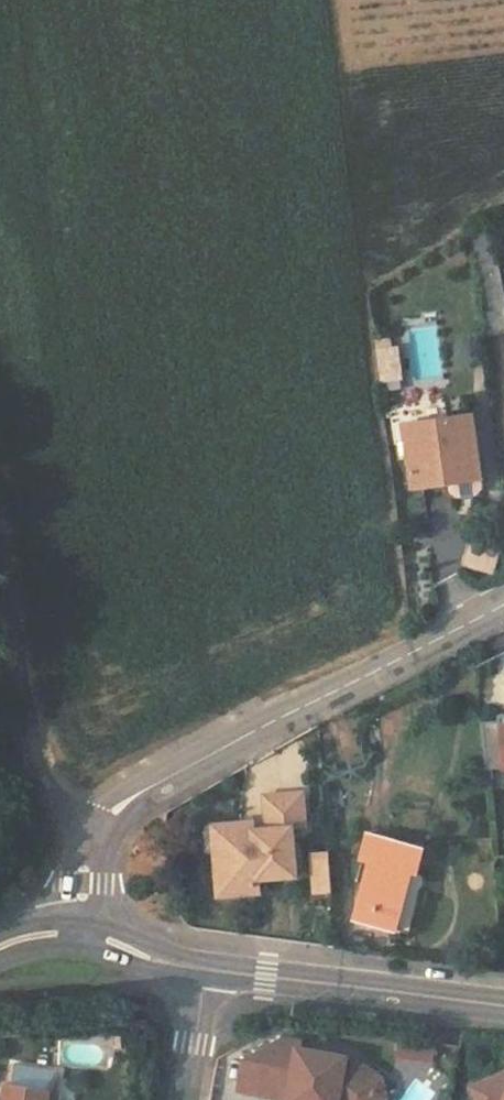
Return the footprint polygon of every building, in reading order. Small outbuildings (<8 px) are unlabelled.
[(475,235),(479,260),(503,256),(500,221),(475,235)] [(489,329),(503,327),(503,257),(503,256),(479,260),(489,329)] [(475,483),(473,472),(467,416),(398,426),(403,480),(443,475),(444,487),(450,492),(470,489),(475,483)] [(498,717),(498,721),(481,723),(485,770),(503,768),(503,716),(498,717)] [(257,892),(256,878),(294,874),(290,825),(304,824),(301,791),(263,795),(266,827),(252,828),(252,833),(242,834),(241,830),(220,831),(222,851),(213,851),(215,879),(224,878),(225,894),(257,892)] [(213,851),(222,851),(220,831),(241,830),(242,834),(252,833),(252,828),(251,821),(210,824),(213,851)] [(422,847),(368,831),(361,856),(371,858),(355,917),(394,926),(410,869),(415,871),(422,847)] [(315,870),(331,868),(329,850),(313,852),(315,870)] [(333,888),(331,868),(315,870),(316,890),(333,888)] [(225,894),(224,878),(215,879),(216,895),(225,894)] [(240,1086),(289,1095),(288,1099),(317,1099),(318,1093),(340,1097),(339,1099),(377,1099),(379,1097),(377,1083),(356,1068),(358,1061),(358,1059),(299,1047),(300,1041),(283,1037),(245,1059),(240,1086)] [(385,1098),(382,1078),(358,1061),(356,1068),(377,1083),(379,1097),(377,1099),(384,1099),(385,1098)] [(6,1099),(55,1099),(57,1089),(9,1082),(6,1099)]
